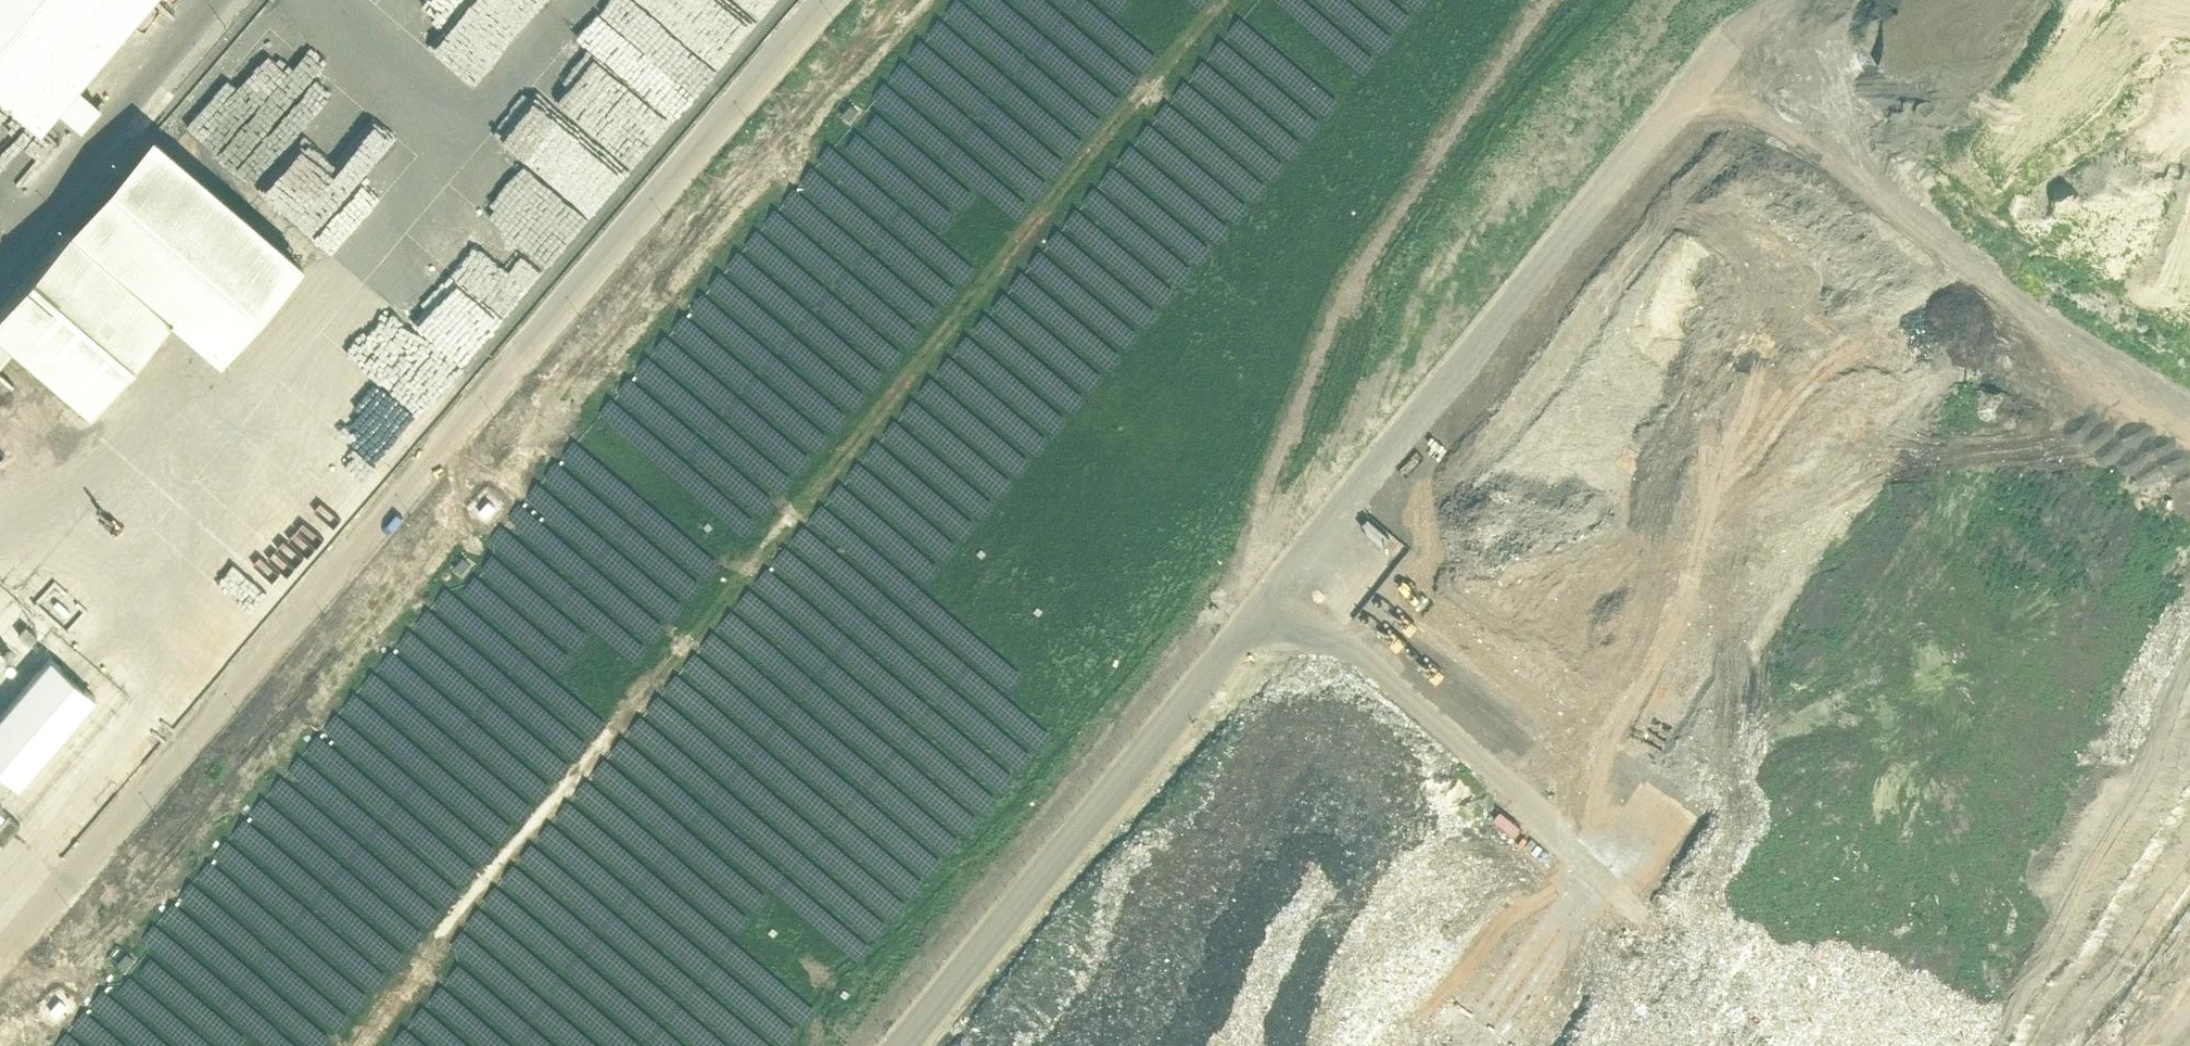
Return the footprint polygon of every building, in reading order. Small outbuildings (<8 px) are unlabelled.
[(39,118),(139,0),(0,0),(0,86),(39,118)] [(303,260),(151,131),(0,309),(0,354),(11,342),(90,410),(170,317),(219,359),(303,260)] [(462,576),(473,565),(465,558),(455,570),(462,576)] [(37,635),(25,624),(18,632),(30,643),(37,635)] [(0,716),(0,773),(18,789),(95,699),(49,659),(0,716)] [(0,827),(0,843),(1,844),(18,825),(9,817),(0,827)] [(123,954),(118,949),(112,955),(126,968),(136,958),(127,950),(123,954)]
